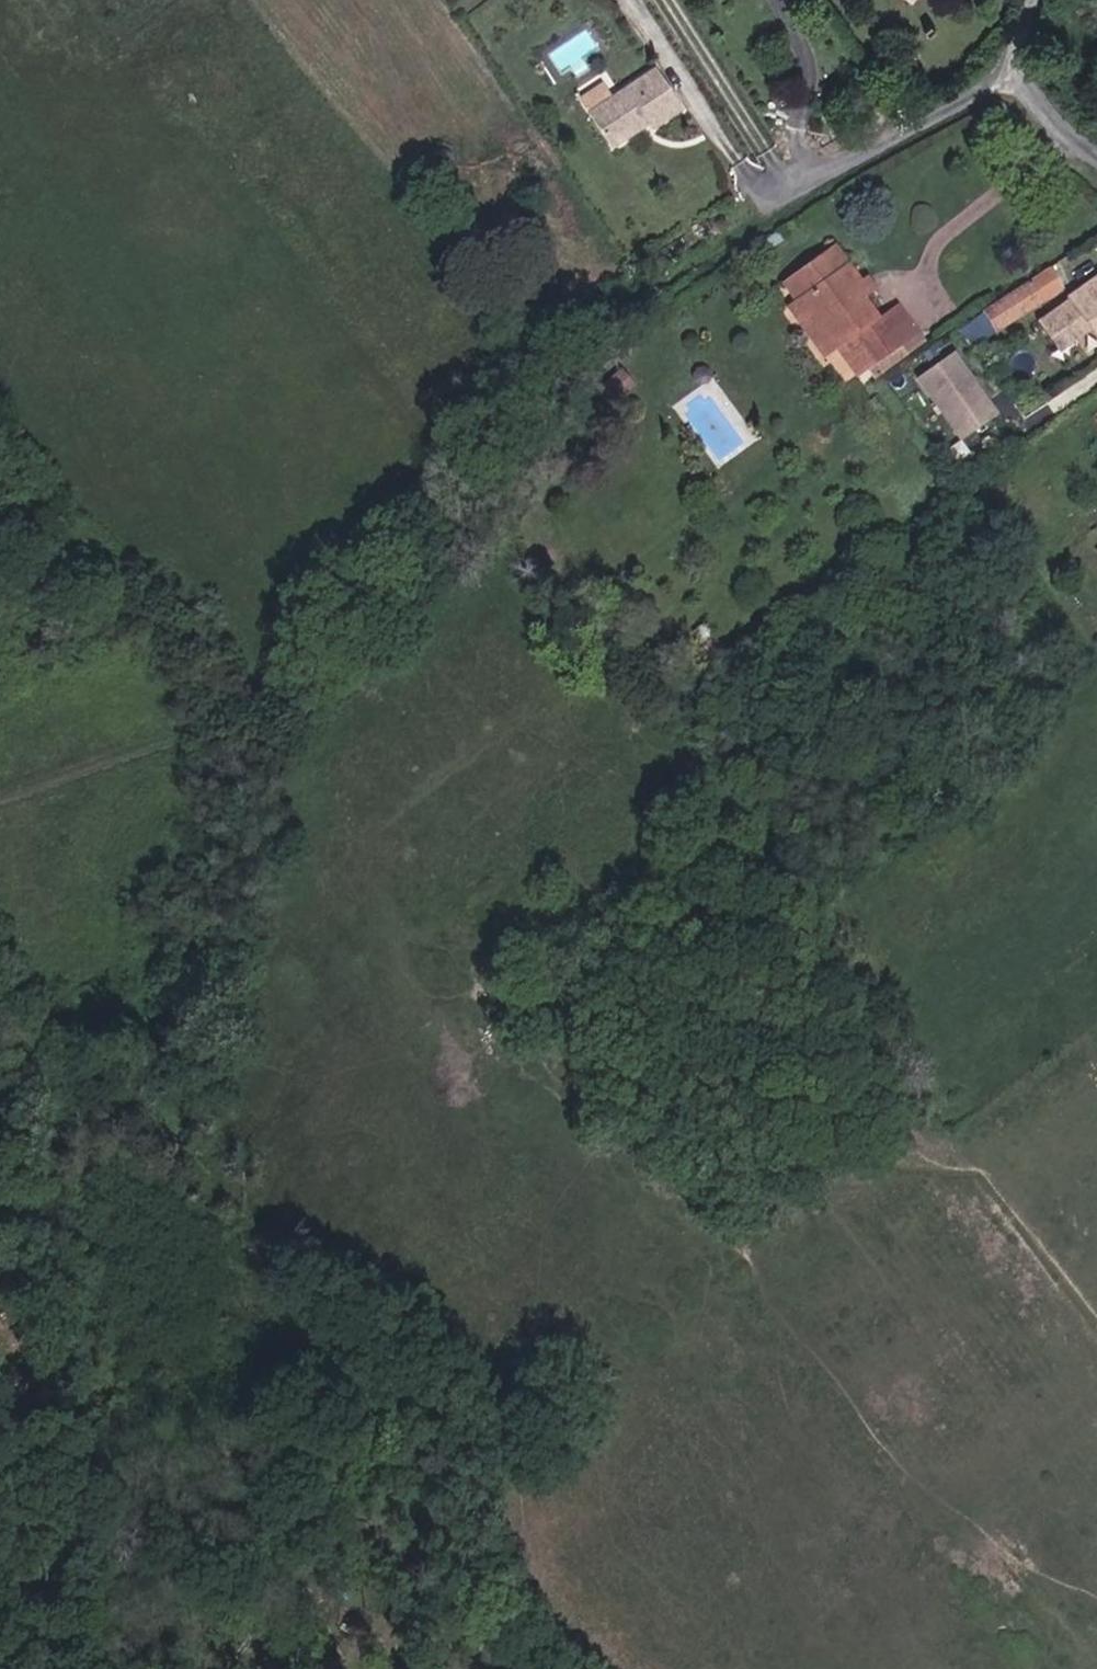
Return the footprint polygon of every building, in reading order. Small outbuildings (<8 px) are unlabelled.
[(658,74),(588,121),(612,153),(683,113),(658,74)] [(794,298),(811,327),(821,322),(831,344),(854,331),(869,359),(893,344),(910,334),(895,308),(871,322),(859,299),(853,289),(857,286),(836,248),(784,275),(794,298)] [(995,334),(1058,291),(1045,273),(982,315),(995,334)] [(857,286),(853,289),(859,299),(871,293),(865,282),(857,286)] [(1043,329),(1054,345),(1072,348),(1092,334),(1096,341),(1096,287),(1043,329)] [(805,330),(811,327),(794,298),(788,302),(805,330)] [(805,330),(817,352),(831,344),(821,322),(811,327),(805,330)] [(854,331),(831,344),(845,373),(869,359),(854,331)] [(910,334),(893,344),(900,358),(918,348),(910,334)] [(900,358),(893,344),(869,359),(876,372),(900,358)] [(998,415),(952,355),(917,382),(963,442),(998,415)]
